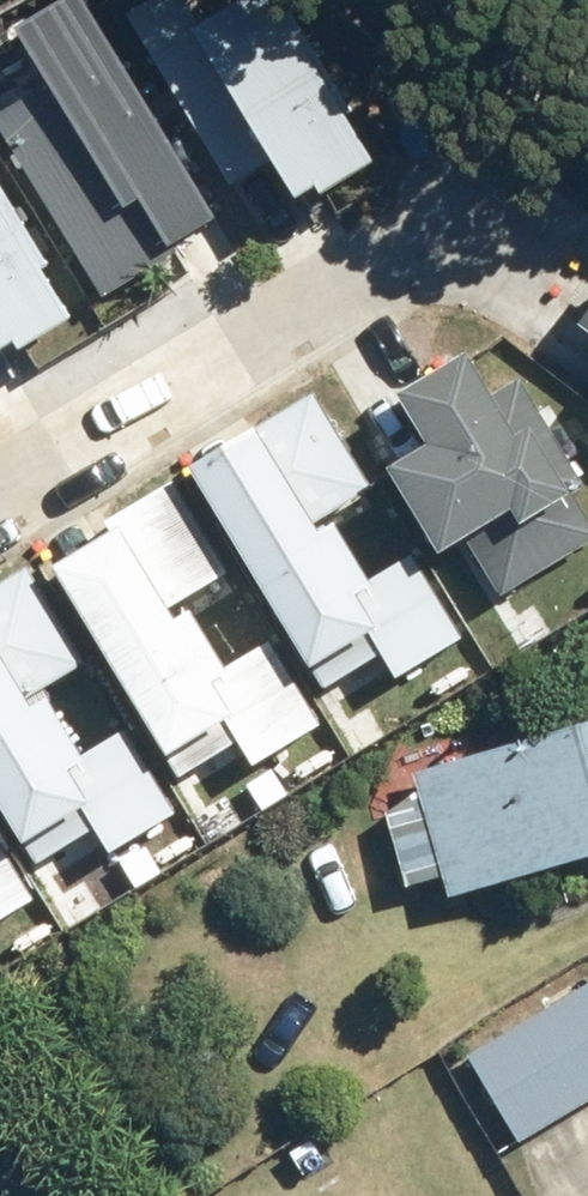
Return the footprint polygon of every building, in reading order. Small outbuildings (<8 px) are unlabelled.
[(0,105),(0,108),(120,313),(178,279),(165,257),(186,245),(180,235),(219,212),(94,0),(53,0),(20,19),(52,75),(0,105)] [(131,1),(230,179),(278,152),(301,193),(322,181),(327,190),(381,160),(292,0),(237,0),(204,18),(194,0),(132,0),(131,1)] [(20,337),(25,346),(79,316),(0,175),(0,348),(20,337)] [(570,317),(587,330),(587,291),(570,317)] [(440,548),(474,528),(507,585),(587,537),(587,498),(539,416),(523,425),(476,345),(403,389),(432,438),(389,463),(440,548)] [(289,392),(170,474),(315,684),(372,645),(395,678),(450,640),(396,563),(372,580),(329,517),(361,495),(289,392)] [(158,492),(38,574),(183,784),(240,745),(263,778),(318,740),(265,663),(240,680),(197,618),(229,595),(158,492)] [(0,581),(0,811),(38,865),(94,826),(117,859),(173,821),(119,744),(94,761),(51,699),(84,676),(12,573),(0,581)] [(428,776),(434,796),(390,810),(416,887),(450,876),(458,901),(587,859),(587,724),(428,776)] [(37,912),(0,859),(0,938),(37,912)] [(471,1056),(526,1145),(587,1107),(587,985),(471,1056)]
